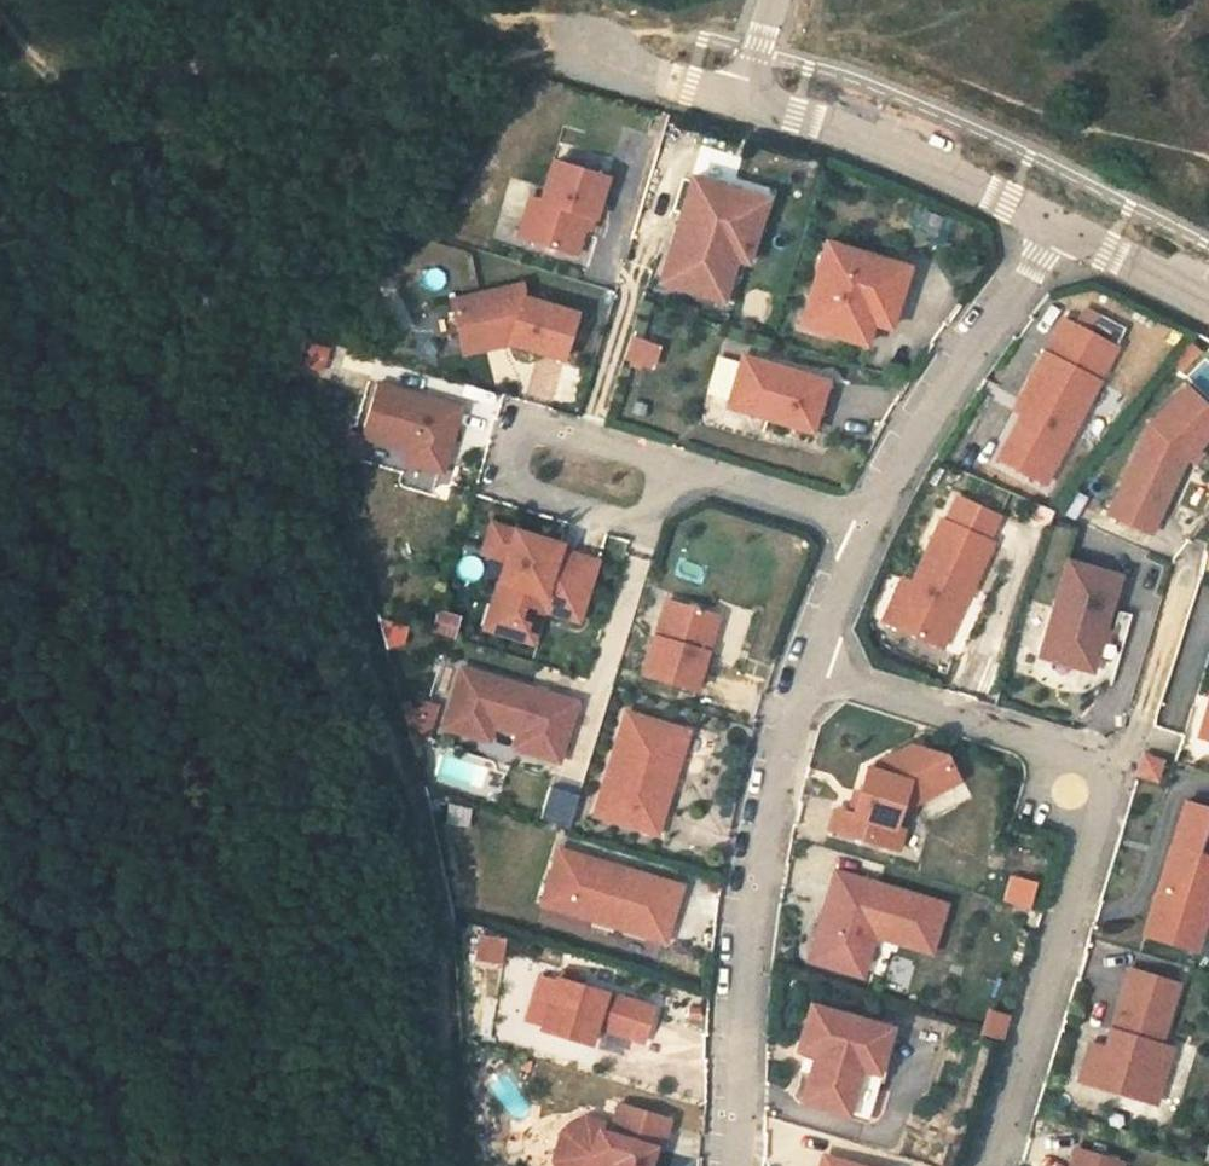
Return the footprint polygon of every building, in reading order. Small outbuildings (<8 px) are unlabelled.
[(528,241),(574,255),(586,217),(593,219),(606,178),(552,162),(540,202),(528,241)] [(765,198),(691,177),(665,268),(699,277),(702,266),(731,274),(736,258),(748,261),(765,198)] [(528,241),(540,202),(528,198),(516,238),(528,241)] [(801,325),(864,344),(871,322),(889,262),(826,242),(801,325)] [(871,322),(890,328),(908,267),(889,262),(871,322)] [(665,268),(661,282),(724,300),(731,274),(702,266),(699,277),(665,268)] [(507,343),(560,358),(573,312),(521,298),(517,284),(448,294),(454,335),(511,329),(507,343)] [(1042,481),(1115,346),(1063,318),(1044,353),(1052,357),(1022,413),(998,457),(1042,481)] [(456,348),(507,343),(511,329),(454,335),(456,348)] [(621,361),(652,371),(661,344),(631,334),(621,361)] [(326,369),(329,347),(303,344),(300,366),(326,369)] [(1022,413),(1052,357),(1044,353),(1014,409),(1022,413)] [(727,405),(811,431),(826,381),(743,355),(727,405)] [(461,408),(377,382),(363,426),(409,440),(407,449),(406,453),(443,465),(461,408)] [(1187,386),(1151,426),(1107,514),(1148,534),(1161,508),(1153,504),(1178,455),(1186,459),(1188,460),(1196,451),(1208,437),(1208,411),(1187,386)] [(407,449),(409,440),(363,426),(360,435),(407,449)] [(1194,465),(1202,456),(1196,451),(1188,460),(1194,465)] [(406,453),(403,462),(441,474),(443,465),(406,453)] [(1161,508),(1186,459),(1178,455),(1153,504),(1161,508)] [(1070,491),(1062,513),(1078,519),(1086,496),(1070,491)] [(893,624),(936,643),(957,597),(964,600),(990,540),(984,538),(994,515),(954,497),(944,520),(939,518),(912,581),(893,624)] [(536,538),(491,524),(481,560),(504,566),(498,589),(515,594),(504,635),(534,643),(543,611),(579,621),(597,556),(559,545),(555,558),(546,555),(545,561),(531,557),(536,538)] [(536,538),(531,557),(545,561),(546,555),(555,558),(559,545),(536,538)] [(1064,557),(1041,644),(1093,657),(1100,633),(1095,632),(1097,625),(1101,626),(1116,571),(1064,557)] [(884,620),(893,624),(912,581),(903,577),(884,620)] [(936,643),(943,646),(964,600),(957,597),(936,643)] [(711,613),(665,599),(642,674),(694,690),(706,652),(700,650),(711,613)] [(437,607),(430,631),(454,638),(461,614),(437,607)] [(717,615),(711,613),(700,650),(706,652),(717,615)] [(1041,644),(1039,652),(1091,666),(1093,657),(1041,644)] [(459,667),(441,727),(474,736),(478,722),(491,726),(515,733),(528,737),(524,751),(557,761),(574,702),(459,667)] [(1207,707),(1198,738),(1208,741),(1208,707),(1207,707)] [(678,729),(625,712),(593,813),(654,832),(675,766),(666,764),(678,729)] [(487,740),(491,726),(478,722),(474,736),(487,740)] [(675,766),(687,732),(678,729),(666,764),(675,766)] [(524,751),(528,737),(515,733),(511,747),(524,751)] [(896,767),(924,751),(909,746),(890,756),(896,767)] [(829,829),(895,850),(902,829),(893,826),(898,808),(953,778),(941,756),(924,751),(896,767),(890,756),(866,769),(852,814),(835,809),(829,829)] [(483,791),(489,760),(452,753),(447,784),(483,791)] [(1159,760),(1142,755),(1137,773),(1154,778),(1159,760)] [(550,784),(540,817),(568,826),(578,793),(550,784)] [(1208,883),(1208,808),(1185,801),(1169,852),(1174,853),(1171,861),(1167,860),(1158,890),(1192,900),(1198,880),(1208,883)] [(541,904),(663,940),(680,886),(558,849),(541,904)] [(929,952),(944,904),(835,870),(825,905),(832,907),(830,916),(822,914),(814,939),(826,943),(829,965),(847,971),(859,964),(869,934),(929,952)] [(1009,872),(1002,903),(1029,909),(1037,879),(1009,872)] [(1198,880),(1192,900),(1208,905),(1208,883),(1198,880)] [(476,933),(473,961),(503,964),(506,936),(476,933)] [(1090,1043),(1078,1079),(1128,1095),(1135,1073),(1160,1081),(1171,1046),(1159,1043),(1178,983),(1128,968),(1110,1030),(1117,1032),(1112,1049),(1104,1047),(1090,1043)] [(642,1040),(652,1006),(557,977),(541,1029),(589,1043),(595,1025),(598,1015),(609,1019),(607,1029),(642,1040)] [(878,1073),(892,1027),(811,1003),(797,1049),(814,1054),(820,1056),(813,1079),(807,1077),(800,1100),(846,1114),(860,1068),(878,1073)] [(986,1006),(979,1033),(1003,1039),(1010,1012),(986,1006)] [(595,1025),(607,1029),(609,1019),(598,1015),(595,1025)] [(1112,1049),(1117,1032),(1110,1030),(1104,1047),(1112,1049)] [(814,1054),(807,1077),(813,1079),(820,1056),(814,1054)] [(864,1120),(878,1073),(860,1068),(846,1114),(864,1120)] [(1135,1073),(1128,1095),(1154,1102),(1160,1081),(1135,1073)] [(562,1158),(566,1165),(647,1165),(652,1147),(658,1149),(668,1116),(619,1101),(612,1124),(609,1133),(586,1126),(569,1136),(562,1158)] [(612,1124),(585,1117),(562,1130),(553,1159),(557,1165),(566,1165),(562,1158),(569,1136),(586,1126),(609,1133),(612,1124)] [(1120,1162),(1077,1149),(1071,1165),(1119,1165),(1120,1162)] [(822,1157),(820,1165),(852,1165),(822,1157)]
